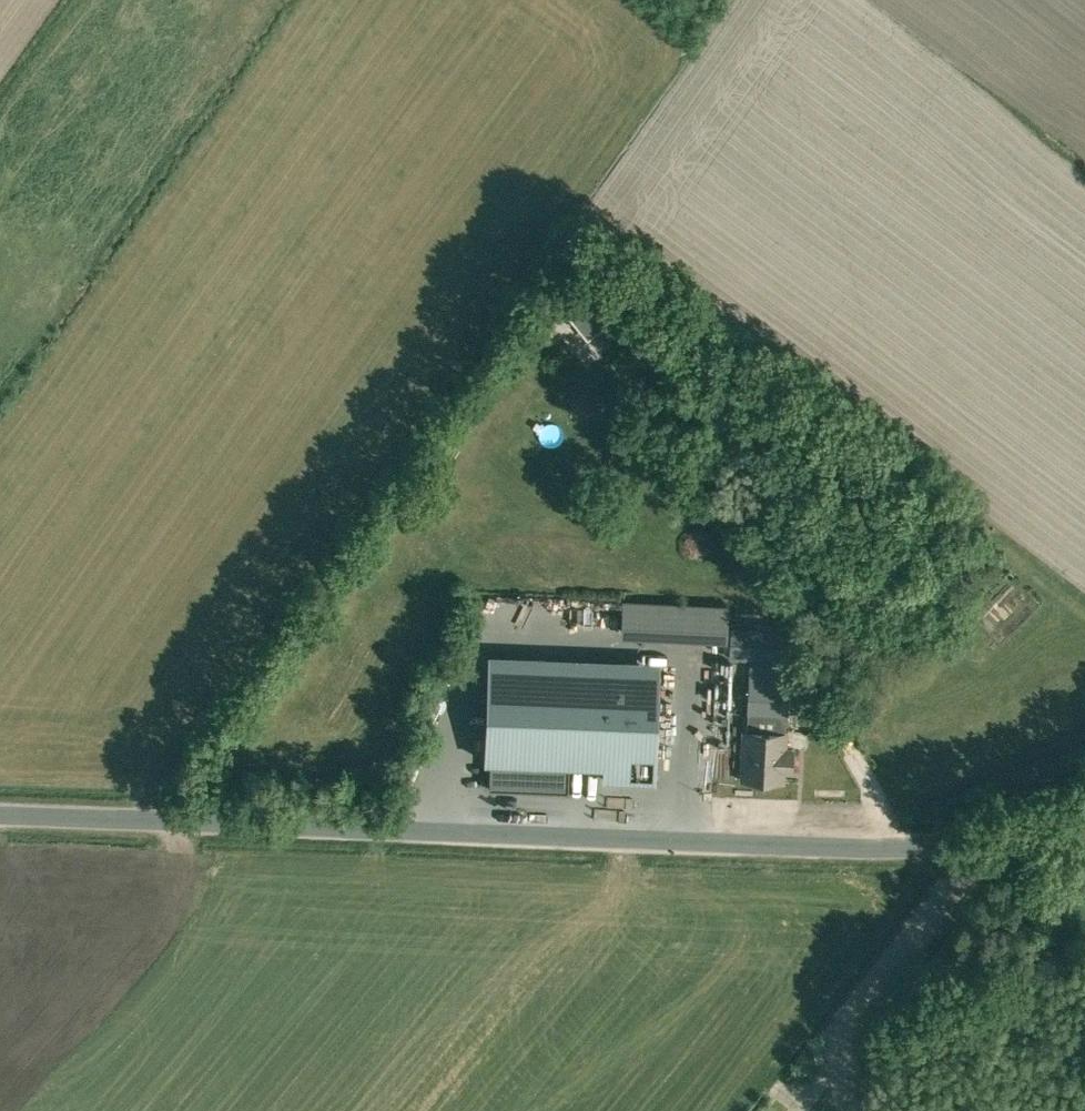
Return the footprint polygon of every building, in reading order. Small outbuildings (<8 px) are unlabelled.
[(582,284),(559,303),(587,338),(612,319),(612,318),(622,311),(598,281),(587,290),(582,284)] [(652,641),(728,639),(727,608),(631,609),(632,629),(652,628),(652,641)] [(773,691),(789,692),(793,632),(780,631),(779,623),(759,613),(732,613),(731,628),(730,658),(749,658),(747,714),(742,714),(741,732),(742,732),(740,780),(769,781),(773,691)] [(490,761),(488,788),(568,791),(569,764),(603,765),(603,778),(654,780),(655,757),(658,684),(657,684),(488,678),(484,761),(490,761)] [(788,717),(789,692),(773,691),(769,781),(785,782),(785,772),(792,772),(793,748),(787,748),(787,733),(785,733),(785,716),(788,717)]
